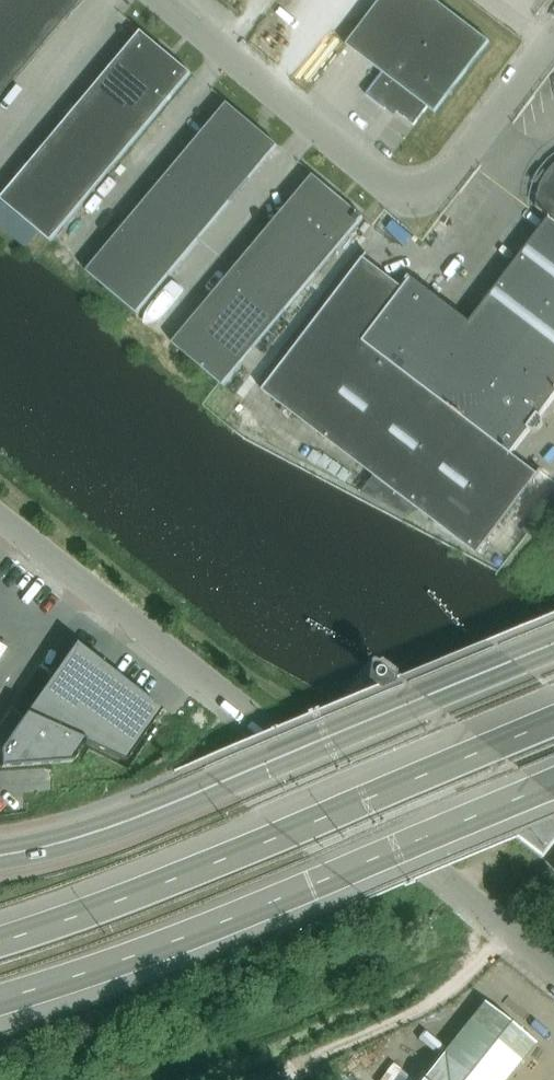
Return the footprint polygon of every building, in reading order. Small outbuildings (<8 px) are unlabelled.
[(79,0),(0,0),(0,94),(79,0)] [(366,95),(385,110),(388,106),(414,126),(428,108),(435,113),(490,42),(435,0),(381,0),(346,45),(382,73),(366,95)] [(191,74),(141,32),(0,200),(51,242),(191,74)] [(277,146),(227,104),(87,272),(137,314),(277,146)] [(512,454),(553,399),(553,166),(553,167),(545,176),(543,174),(537,181),(541,184),(537,196),(536,208),(549,218),(469,322),(411,278),(403,289),(363,258),(262,391),(477,555),(539,475),(512,454)] [(363,218),(313,176),(172,344),(223,386),(363,218)] [(76,643),(1,751),(2,768),(72,763),(86,743),(127,761),(162,710),(76,643)] [(535,1043),(485,1002),(422,1079),(506,1079),(535,1043)]
